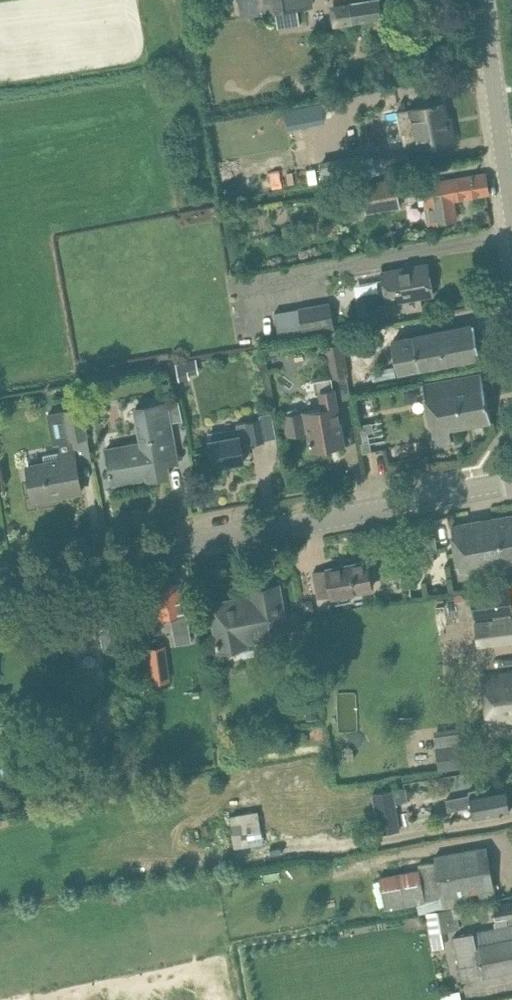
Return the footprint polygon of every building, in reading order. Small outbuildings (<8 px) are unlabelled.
[(246,16),(276,11),(297,8),(309,6),(308,0),(243,0),(246,16)] [(335,4),(339,25),(352,23),(382,19),(380,0),(358,0),(349,1),(335,4)] [(297,8),(276,11),(278,27),(300,23),(297,8)] [(405,149),(375,155),(378,174),(413,167),(410,148),(419,147),(434,144),(454,141),(451,126),(448,127),(447,120),(443,102),(437,103),(437,102),(431,103),(423,104),(423,106),(411,108),(412,108),(398,111),(399,120),(405,149)] [(320,105),(284,107),(285,126),(321,123),(320,105)] [(454,199),(489,193),(486,173),(431,182),(434,202),(426,203),(429,223),(457,219),(454,199)] [(395,178),(363,183),(368,213),(400,208),(395,178)] [(292,227),(283,228),(284,237),(293,236),(292,227)] [(434,294),(428,264),(408,267),(383,272),(386,292),(357,297),(361,321),(381,318),(379,304),(434,294)] [(334,330),(329,303),(298,308),(303,335),(334,330)] [(481,357),(474,322),(413,335),(394,339),(400,372),(420,368),(421,369),(481,357)] [(346,335),(349,350),(365,347),(385,344),(382,328),(346,335)] [(288,414),(286,415),(289,434),(309,431),(311,442),(312,448),(344,443),(341,423),(337,400),(332,377),(345,374),(339,343),(327,345),(326,346),(332,376),(313,379),(316,393),(321,392),(324,408),(301,412),(301,410),(298,408),(289,410),(288,412),(288,414)] [(367,354),(356,356),(361,380),(363,379),(371,378),(367,354)] [(197,356),(177,359),(180,379),(191,377),(190,372),(199,371),(197,356)] [(492,421),(482,373),(423,384),(434,443),(452,440),(450,429),(492,421)] [(143,441),(107,448),(112,475),(113,483),(148,477),(148,479),(169,475),(167,463),(178,461),(174,442),(171,422),(181,420),(177,400),(167,402),(136,408),(143,441)] [(86,436),(81,407),(65,410),(70,439),(86,436)] [(245,461),(242,444),(264,440),(261,420),(248,422),(248,421),(236,423),(237,428),(210,433),(211,439),(210,439),(215,466),(245,461)] [(374,421),(362,423),(363,432),(369,431),(375,430),(374,421)] [(365,441),(363,442),(365,452),(373,450),(371,440),(365,441)] [(82,491),(78,471),(74,451),(59,454),(59,451),(44,454),(45,461),(28,464),(34,499),(37,499),(36,494),(60,490),(61,495),(82,491)] [(451,525),(459,569),(504,561),(511,560),(511,514),(451,525)] [(433,547),(413,550),(416,565),(436,562),(433,547)] [(372,588),(367,561),(328,568),(314,571),(319,598),(333,595),(372,588)] [(190,630),(184,595),(179,596),(176,577),(170,578),(170,581),(164,583),(163,580),(154,581),(155,584),(152,585),(157,617),(171,615),(174,633),(190,630)] [(288,637),(283,605),(279,585),(251,590),(253,604),(240,606),(239,600),(211,605),(215,624),(220,650),(288,637)] [(115,588),(79,594),(83,614),(88,643),(102,641),(105,658),(126,654),(122,634),(135,632),(136,639),(148,637),(145,619),(144,613),(132,615),(120,618),(115,588)] [(314,601),(304,603),(306,612),(316,610),(314,601)] [(473,624),(477,646),(511,641),(511,618),(473,624)] [(147,664),(145,645),(133,647),(136,666),(147,664)] [(149,651),(153,682),(169,680),(165,649),(149,651)] [(483,676),(489,722),(511,719),(511,673),(483,676)] [(317,707),(305,709),(306,720),(318,719),(317,707)] [(471,730),(435,734),(437,746),(439,767),(474,763),(472,742),(471,730)] [(510,811),(506,786),(486,790),(485,789),(484,787),(469,790),(470,794),(447,798),(449,810),(472,805),(475,817),(491,814),(510,811)] [(406,788),(372,793),(378,833),(400,830),(396,803),(408,801),(406,788)] [(261,812),(229,813),(231,845),(262,844),(261,812)] [(496,899),(486,845),(433,855),(434,860),(417,863),(418,868),(378,875),(384,911),(417,905),(418,913),(426,911),(451,907),(496,899)] [(508,925),(507,919),(511,918),(511,902),(493,906),(497,922),(495,922),(496,928),(454,936),(464,980),(511,970),(511,924),(508,925)] [(459,928),(457,917),(453,917),(451,907),(426,911),(433,948),(444,946),(441,931),(459,928)] [(443,994),(444,999),(462,999),(461,991),(443,994)]
